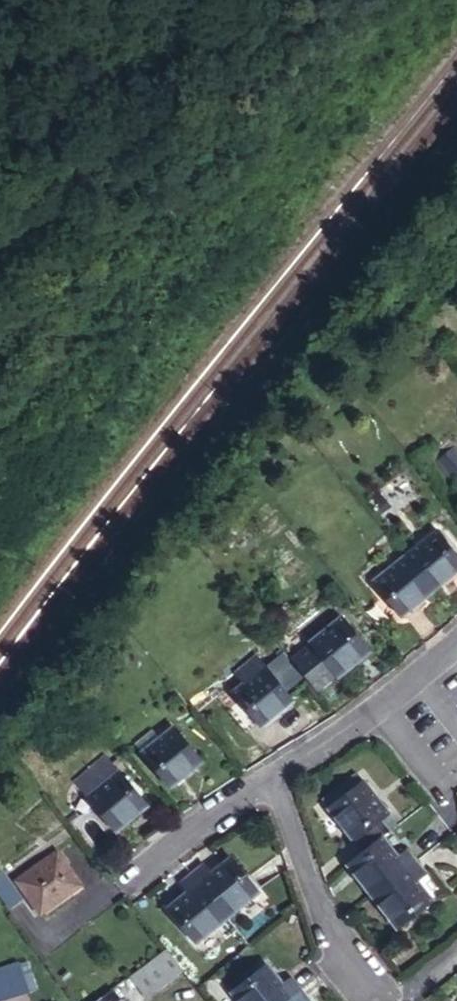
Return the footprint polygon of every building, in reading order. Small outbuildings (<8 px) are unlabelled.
[(456,478),(456,465),(451,457),(434,470),(448,486),(456,478)] [(428,597),(456,573),(456,569),(433,540),(402,565),(428,597)] [(396,622),(428,597),(402,565),(371,590),(396,622)] [(373,662),(346,630),(315,656),(340,687),(341,689),(373,662)] [(295,673),(320,703),(340,687),(315,656),(295,673)] [(236,704),(241,709),(260,732),(262,734),(294,708),(269,678),(269,677),(236,704)] [(260,732),(241,709),(229,719),(248,742),(260,732)] [(160,748),(144,761),(169,792),(201,767),(176,736),(160,748)] [(137,752),(144,761),(160,748),(153,739),(137,752)] [(74,791),(89,812),(122,787),(106,767),(74,791)] [(122,787),(89,812),(113,843),(146,819),(122,787)] [(343,835),(377,809),(359,787),(326,813),(343,835)] [(380,845),(389,838),(378,824),(385,818),(377,809),(343,835),(351,846),(356,843),(366,856),(380,845)] [(347,871),(373,903),(405,877),(392,861),(380,845),(366,856),(347,871)] [(392,861),(405,877),(415,870),(403,854),(392,861)] [(80,894),(56,860),(15,889),(38,923),(80,894)] [(192,883),(228,927),(258,904),(230,868),(214,881),(207,871),(192,883)] [(415,870),(405,877),(415,890),(425,883),(415,870)] [(405,877),(373,903),(395,931),(428,906),(415,890),(405,877)] [(199,951),(228,927),(192,883),(178,894),(185,903),(171,915),(199,951)] [(8,894),(2,885),(0,887),(0,908),(8,918),(20,910),(8,894)] [(181,974),(166,956),(130,984),(143,1000),(148,1000),(181,974)] [(21,969),(0,976),(0,1000),(11,1000),(29,995),(21,969)] [(301,998),(290,984),(280,991),(267,975),(235,1000),(297,1000),(301,998)]
